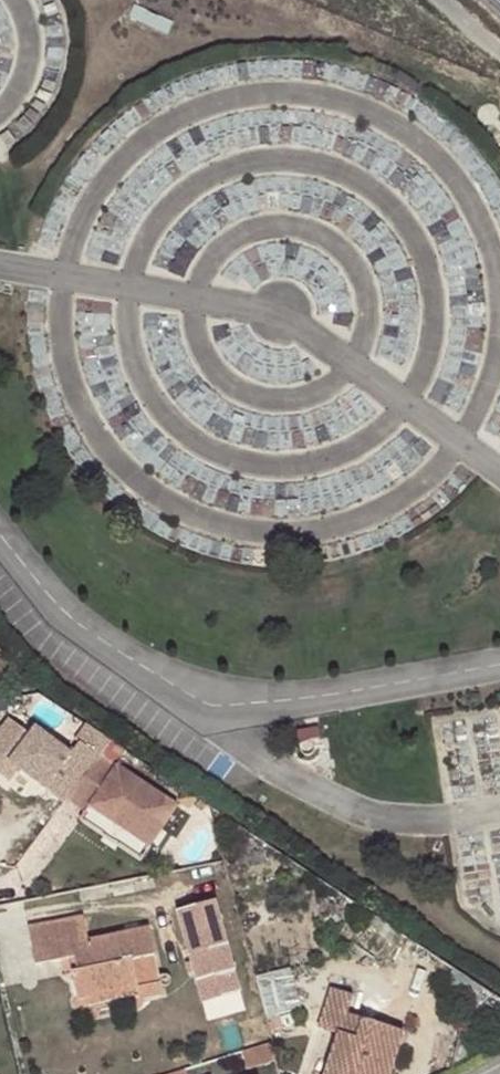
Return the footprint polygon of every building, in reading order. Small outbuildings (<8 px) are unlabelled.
[(0,733),(0,771),(9,778),(24,759),(70,798),(102,757),(112,747),(90,730),(69,756),(16,713),(0,733)] [(102,757),(70,798),(85,810),(91,802),(149,846),(178,808),(102,757)] [(215,902),(177,913),(202,1003),(240,993),(215,902)] [(81,941),(89,940),(84,917),(75,919),(81,941)] [(149,929),(89,940),(81,941),(75,919),(29,927),(36,964),(73,958),(76,973),(72,973),(77,1002),(137,991),(139,999),(163,995),(149,929)] [(293,965),(259,974),(270,1013),(304,1004),(293,965)] [(402,1034),(347,1014),(351,996),(331,989),(318,1027),(338,1034),(326,1073),(389,1073),(402,1034)] [(206,1062),(165,1073),(209,1073),(206,1062)]
